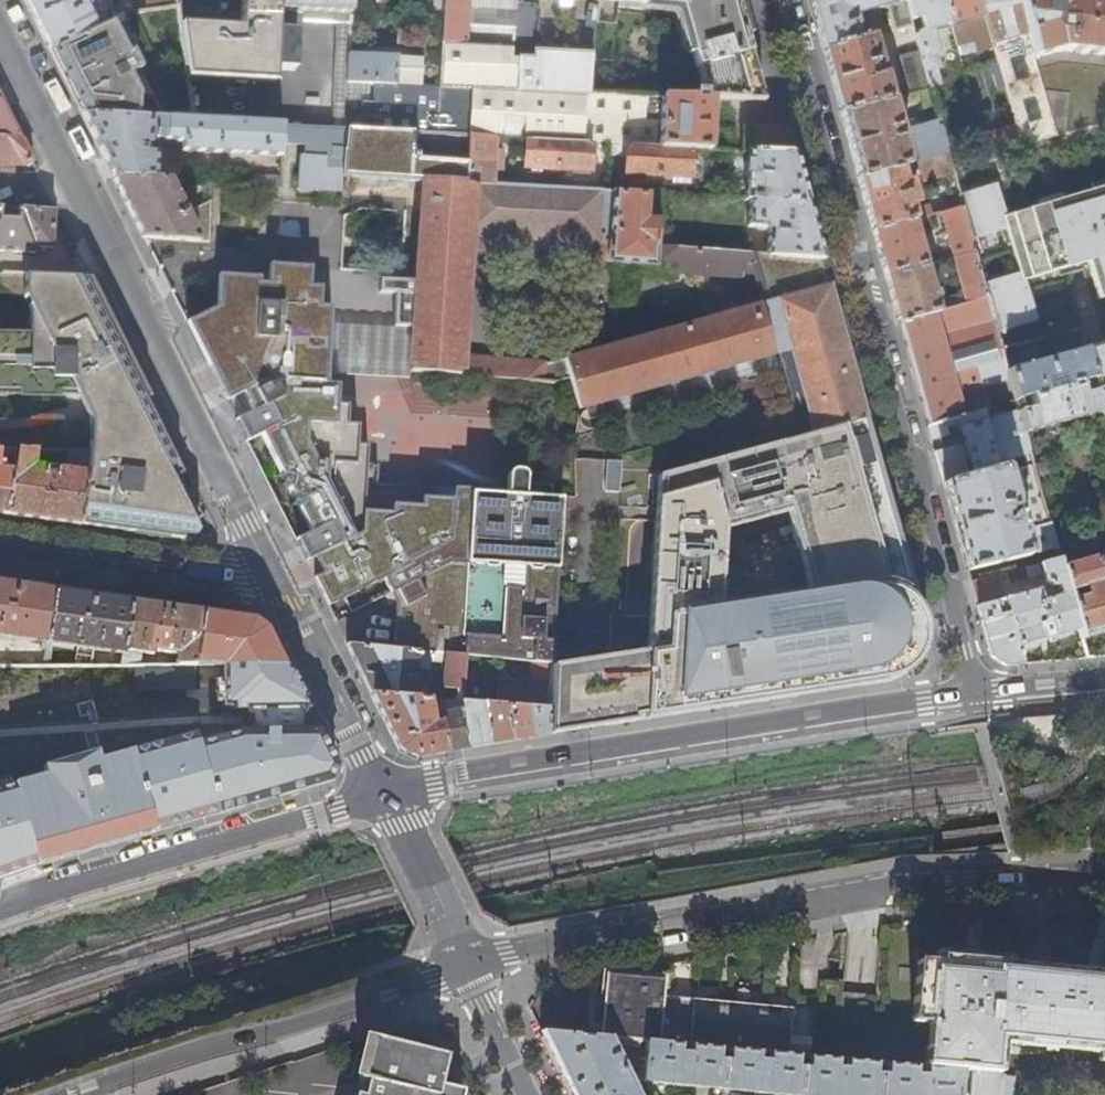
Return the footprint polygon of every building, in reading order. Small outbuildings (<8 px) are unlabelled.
[(112,20),(111,13),(110,0),(98,0),(86,6),(83,0),(27,0),(40,26),(51,49),(112,20)] [(111,13),(124,12),(135,10),(178,5),(177,0),(110,0),(111,13)] [(178,5),(190,90),(201,91),(204,66),(194,0),(177,0),(178,5)] [(250,94),(251,79),(241,79),(243,34),(244,17),(245,0),(235,0),(235,9),(230,79),(219,78),(219,92),(250,94)] [(244,17),(279,19),(279,10),(280,0),(245,0),(244,17)] [(279,10),(353,11),(353,0),(280,0),(279,10)] [(441,85),(473,87),(507,89),(519,89),(521,57),(519,57),(519,59),(513,58),(513,57),(470,55),(467,43),(469,0),(446,0),(441,85)] [(467,43),(470,55),(513,57),(514,43),(517,13),(518,0),(469,0),(467,43)] [(598,23),(617,25),(620,1),(664,6),(674,7),(678,8),(683,14),(686,18),(705,92),(694,91),(694,97),(713,98),(765,100),(739,0),(601,0),(598,23)] [(819,31),(841,110),(892,97),(873,32),(861,36),(855,14),(887,5),(904,0),(810,0),(819,31)] [(907,0),(904,0),(887,5),(894,29),(914,24),(913,18),(907,0)] [(913,18),(919,17),(923,29),(916,31),(922,53),(927,70),(937,67),(934,55),(937,47),(932,28),(950,23),(944,0),(907,0),(913,18)] [(950,23),(959,54),(994,44),(981,0),(944,0),(950,23)] [(994,44),(998,59),(1002,71),(1017,124),(1023,143),(1056,134),(1034,58),(1018,0),(981,0),(994,44)] [(1034,58),(1064,50),(1104,54),(1104,0),(1018,0),(1034,58)] [(112,20),(51,49),(63,74),(84,114),(166,119),(124,32),(124,12),(111,13),(112,20)] [(535,15),(517,13),(514,43),(521,43),(532,44),(535,15)] [(243,34),(278,37),(279,19),(244,17),(243,34)] [(264,101),(275,101),(278,37),(243,34),(241,79),(251,79),(250,94),(264,95),(264,101)] [(514,43),(513,57),(513,58),(519,59),(519,57),(521,43),(514,43)] [(536,58),(521,57),(519,89),(530,90),(586,93),(591,93),(595,53),(536,50),(536,58)] [(396,55),(349,53),(347,80),(395,83),(396,55)] [(901,58),(911,92),(920,90),(931,87),(927,70),(922,53),(901,58)] [(1002,71),(998,59),(992,61),(995,73),(1002,71)] [(473,87),(441,85),(440,133),(470,135),(473,87)] [(507,89),(473,87),(470,135),(497,137),(520,138),(584,141),(586,93),(530,90),(529,117),(506,116),(507,89)] [(931,87),(920,90),(925,107),(936,104),(931,87)] [(201,91),(190,90),(195,120),(274,125),(275,101),(264,101),(264,95),(250,94),(219,92),(201,91)] [(694,97),(664,96),(663,103),(658,103),(658,110),(663,110),(661,146),(694,147),(711,149),(713,98),(694,97)] [(892,97),(841,110),(851,146),(859,175),(903,164),(911,162),(892,97)] [(23,138),(11,116),(6,106),(0,105),(0,136),(23,138)] [(166,119),(84,114),(100,147),(114,175),(154,177),(156,153),(150,152),(151,139),(184,141),(183,149),(282,155),(284,126),(274,125),(195,120),(166,119)] [(909,128),(919,160),(949,151),(940,119),(909,128)] [(982,133),(989,154),(1024,145),(1023,143),(1017,124),(982,133)] [(796,153),(789,128),(745,126),(744,150),(750,151),(796,153)] [(298,188),(341,191),(342,176),(344,129),(322,127),(321,140),(306,139),(305,154),(311,154),(310,162),(300,161),(298,188)] [(412,133),(344,129),(342,176),(419,180),(469,182),(470,165),(410,161),(412,133)] [(497,137),(470,135),(470,165),(469,182),(494,183),(495,168),(500,168),(501,151),(496,151),(497,137)] [(34,160),(23,138),(0,136),(0,164),(25,165),(34,160)] [(593,142),(584,141),(520,138),(520,145),(527,145),(526,166),(592,169),(593,142)] [(694,147),(661,146),(629,144),(627,171),(693,175),(694,147)] [(796,153),(750,151),(749,160),(746,160),(746,172),(748,173),(747,198),(751,198),(809,201),(802,174),(796,153)] [(949,151),(919,160),(924,178),(954,170),(953,164),(949,151)] [(903,164),(859,175),(867,205),(873,229),(915,218),(928,214),(941,211),(963,205),(960,193),(958,185),(939,190),(942,200),(915,207),(914,203),(920,202),(913,178),(907,180),(903,164)] [(154,177),(114,175),(133,212),(146,237),(212,242),(213,200),(211,200),(187,212),(171,179),(154,177)] [(469,182),(419,180),(415,284),(380,281),(379,295),(397,297),(395,325),(414,326),(411,369),(549,380),(551,365),(544,364),(544,363),(462,356),(471,232),(598,240),(598,250),(604,257),(610,258),(610,261),(673,267),(676,270),(708,272),(740,275),(745,272),(759,272),(768,301),(566,358),(580,409),(791,349),(806,403),(814,431),(869,417),(850,350),(844,352),(840,340),(847,338),(830,274),(825,258),(774,254),(659,246),(662,219),(649,217),(651,192),(494,183),(469,182)] [(963,205),(976,250),(1009,241),(1019,271),(984,281),(989,296),(998,332),(1035,320),(1024,280),(1088,261),(1100,298),(1104,297),(1104,186),(1005,217),(995,183),(960,193),(963,205)] [(818,230),(809,201),(751,198),(752,226),(764,227),(773,232),(774,254),(825,258),(818,230)] [(963,205),(941,211),(953,256),(976,250),(963,205)] [(56,210),(21,208),(20,218),(2,217),(2,207),(0,207),(0,250),(37,252),(37,246),(54,247),(56,210)] [(915,218),(873,229),(880,253),(886,273),(926,263),(915,218)] [(984,281),(976,250),(953,256),(966,302),(989,296),(984,281)] [(219,304),(188,320),(221,386),(228,399),(243,392),(253,410),(237,418),(248,440),(261,433),(288,486),(310,530),(296,537),(306,557),(329,604),(380,579),(383,586),(399,619),(396,649),(459,655),(469,496),(470,483),(397,479),(381,478),(381,459),(371,458),(372,440),(361,439),(361,420),(351,419),(351,400),(340,399),(340,384),(330,384),(330,375),(333,322),(334,303),(322,302),(323,283),(313,282),(314,263),(271,261),(270,280),(261,279),(261,274),(220,272),(219,304)] [(926,263),(886,273),(892,298),(898,320),(939,309),(926,263)] [(29,394),(81,394),(81,396),(85,396),(96,415),(91,449),(132,450),(175,448),(130,359),(90,276),(24,273),(23,298),(28,310),(27,330),(0,328),(0,396),(29,394)] [(939,309),(898,320),(915,379),(927,425),(945,420),(959,416),(984,408),(984,407),(988,406),(982,384),(977,365),(1005,357),(1002,346),(998,332),(989,296),(966,302),(939,309)] [(395,325),(333,322),(330,375),(410,380),(411,369),(414,326),(395,325)] [(850,350),(847,338),(840,340),(844,352),(850,350)] [(1097,345),(1085,349),(1094,378),(1097,390),(1103,410),(1104,411),(1104,342),(1097,345)] [(1094,378),(1085,349),(1008,369),(1010,376),(1016,398),(1030,394),(1034,405),(1019,409),(1025,432),(1103,410),(1097,390),(1085,393),(1082,382),(1094,378)] [(977,365),(982,384),(1010,376),(1008,369),(1005,357),(977,365)] [(959,416),(975,474),(1003,465),(1012,463),(1010,456),(1030,450),(1025,432),(1019,409),(988,418),(986,415),(995,412),(993,404),(988,406),(984,407),(984,408),(959,416)] [(927,631),(927,624),(899,525),(900,524),(888,480),(869,417),(814,431),(661,474),(651,650),(579,660),(554,664),(551,708),(550,735),(575,731),(676,715),(726,707),(799,696),(892,682),(901,678),(904,676),(910,672),(914,668),(918,663),(920,659),(924,652),(925,646),(926,642),(927,631)] [(949,433),(945,420),(927,425),(931,438),(949,433)] [(934,451),(943,482),(970,475),(961,443),(934,451)] [(132,450),(91,449),(80,525),(144,534),(159,536),(183,540),(184,533),(194,534),(198,530),(194,522),(201,518),(194,508),(190,505),(185,502),(180,500),(176,498),(170,497),(171,480),(186,472),(175,448),(132,450)] [(80,525),(91,449),(59,449),(58,457),(68,458),(67,469),(56,467),(55,474),(50,474),(50,467),(47,467),(47,465),(35,464),(37,449),(17,449),(14,470),(8,514),(80,525)] [(574,487),(605,488),(606,459),(576,458),(574,487)] [(617,489),(619,461),(607,460),(605,489),(617,489)] [(8,514),(14,470),(2,468),(3,462),(0,461),(0,513),(8,514)] [(1037,551),(1056,546),(1034,462),(1015,468),(1037,551)] [(469,496),(459,655),(467,656),(482,658),(501,659),(508,660),(533,663),(554,664),(565,494),(555,493),(556,481),(545,480),(530,480),(530,472),(529,468),(526,465),(520,464),(516,466),(514,469),(512,471),(511,498),(469,496)] [(966,568),(1028,553),(1016,512),(1009,514),(1007,508),(1015,506),(1003,465),(975,474),(970,475),(943,482),(948,501),(953,522),(966,568)] [(1082,637),(1104,630),(1104,583),(1098,558),(1097,556),(1062,567),(1079,627),(1082,637)] [(1004,597),(976,604),(981,622),(990,655),(1004,664),(1024,660),(1020,645),(1079,627),(1062,567),(1060,558),(1006,571),(1009,581),(1043,572),(1046,582),(1054,585),(1058,584),(1062,594),(1043,599),(1039,588),(1006,598),(1006,596),(1004,597)] [(998,573),(969,580),(976,604),(1004,597),(998,573)] [(43,641),(42,648),(46,649),(55,588),(18,583),(0,580),(0,635),(43,641)] [(91,594),(55,588),(46,649),(52,650),(52,643),(124,653),(131,599),(91,594)] [(196,665),(204,610),(167,605),(131,599),(124,653),(122,666),(140,666),(143,652),(155,654),(156,650),(177,653),(176,665),(196,665)] [(235,615),(204,610),(196,665),(224,665),(287,665),(267,627),(254,618),(235,615)] [(459,655),(396,649),(349,644),(365,677),(374,694),(427,698),(428,689),(416,689),(418,660),(447,662),(446,687),(464,688),(465,679),(467,656),(459,655)] [(482,658),(467,656),(465,679),(480,680),(482,658)] [(498,704),(486,703),(492,744),(505,742),(514,741),(509,705),(551,708),(554,664),(533,663),(531,689),(513,688),(513,679),(507,678),(508,660),(501,659),(498,704)] [(287,665),(224,665),(223,708),(244,708),(308,708),(295,682),(287,665)] [(427,698),(374,694),(389,723),(402,749),(418,756),(449,751),(441,712),(432,714),(428,698),(427,698)] [(441,712),(449,751),(463,749),(471,748),(463,700),(445,699),(439,699),(440,706),(441,712)] [(464,700),(463,700),(471,748),(481,746),(492,744),(486,703),(464,700)] [(509,705),(514,741),(535,737),(550,735),(551,708),(509,705)] [(319,730),(308,708),(244,708),(253,729),(319,730)] [(198,741),(219,812),(255,802),(269,798),(330,781),(336,766),(319,730),(253,729),(238,729),(198,741)] [(219,812),(198,741),(195,730),(133,747),(159,831),(180,823),(203,816),(219,812)] [(159,831),(133,747),(99,757),(96,748),(40,766),(43,776),(16,784),(43,868),(96,850),(151,834),(159,831)] [(16,784),(0,789),(0,882),(10,879),(20,876),(43,868),(16,784)] [(1005,968),(1005,963),(973,959),(941,957),(940,963),(918,961),(912,1022),(934,1024),(931,1048),(927,1047),(925,1068),(926,1068),(995,1074),(999,1038),(1046,1042),(1066,1045),(1093,1047),(1092,1056),(1104,1057),(1104,950),(1101,950),(1098,977),(1082,975),(1059,974),(1042,972),(1022,970),(1005,968)] [(610,975),(604,1038),(610,1038),(647,1042),(681,1045),(693,1046),(720,1048),(730,1049),(760,1052),(770,1053),(787,1055),(791,1011),(663,998),(664,979),(610,975)] [(543,1032),(574,1094),(638,1094),(610,1038),(604,1038),(543,1032)] [(462,1090),(436,1084),(444,1051),(373,1035),(362,1077),(370,1078),(366,1094),(460,1094),(462,1090)] [(995,1074),(926,1068),(926,1075),(916,1074),(917,1067),(888,1064),(887,1074),(875,1073),(876,1063),(848,1060),(847,1067),(837,1066),(838,1059),(810,1057),(809,1067),(798,1066),(799,1056),(787,1055),(770,1053),(770,1060),(760,1058),(760,1052),(730,1049),(729,1060),(719,1058),(720,1048),(693,1046),(692,1052),(681,1051),(681,1045),(647,1042),(644,1082),(708,1088),(788,1094),(961,1094),(963,1078),(972,1079),(971,1094),(1003,1094),(1005,1075),(995,1074)]
